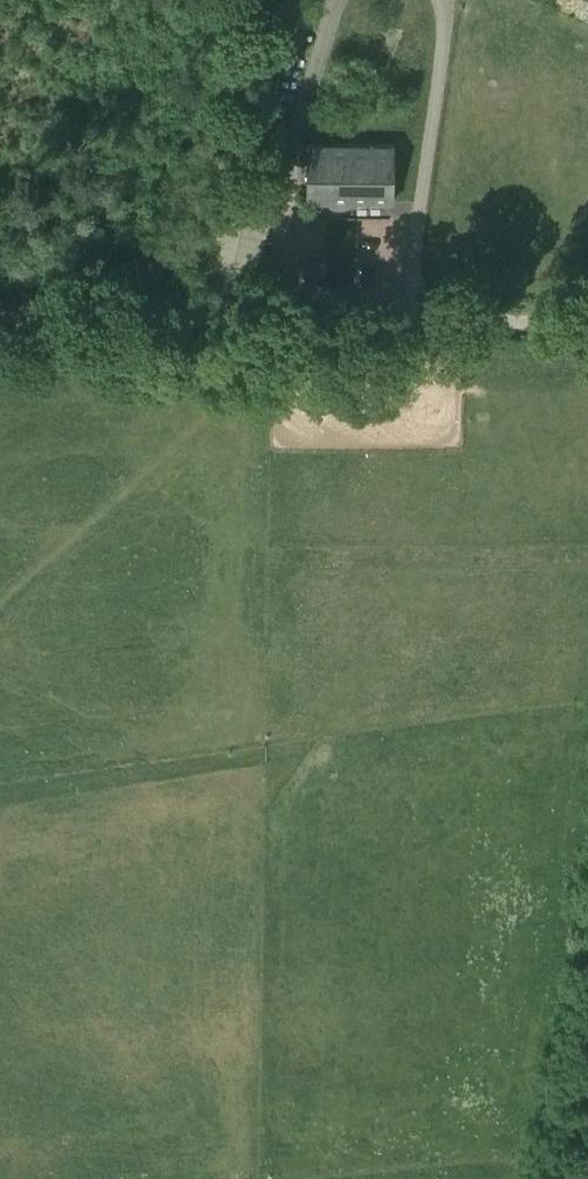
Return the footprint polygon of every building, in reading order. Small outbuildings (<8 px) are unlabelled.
[(587,14),(587,0),(559,0),(587,14)] [(309,145),(308,201),(393,201),(395,146),(309,145)] [(201,282),(251,294),(275,202),(274,202),(280,182),(234,170),(228,189),(225,188),(201,282)]
